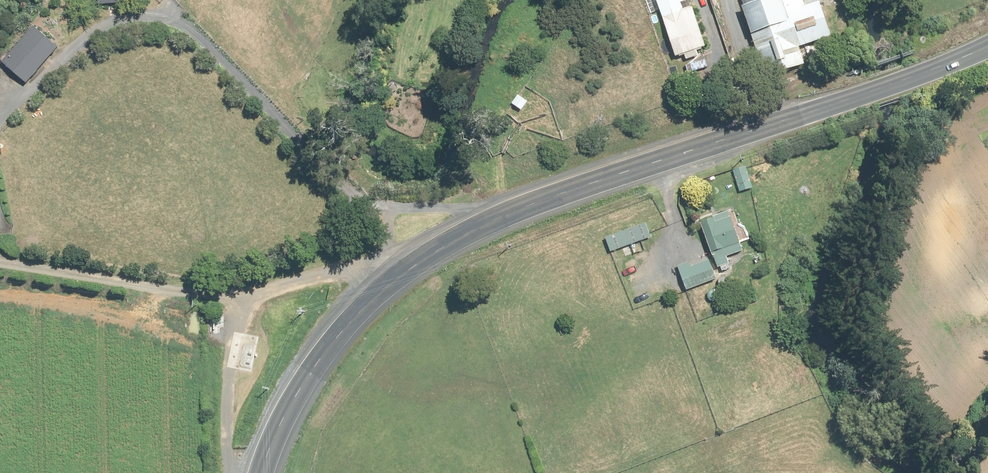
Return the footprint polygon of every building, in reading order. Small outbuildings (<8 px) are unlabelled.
[(688,6),(686,0),(652,0),(672,59),(681,55),(683,61),(691,59),(695,57),(695,55),(693,51),(702,48),(688,6)] [(754,4),(740,8),(737,10),(746,37),(748,36),(763,80),(765,79),(796,68),(790,51),(827,38),(824,29),(828,28),(826,23),(821,25),(820,19),(827,16),(824,7),(823,3),(818,5),(817,0),(752,0),(754,4)] [(29,84),(61,47),(37,26),(5,63),(29,84)] [(515,94),(509,103),(518,109),(524,101),(515,94)] [(740,174),(724,178),(730,201),(745,197),(740,174)] [(720,215),(691,226),(711,279),(740,268),(720,215)] [(639,224),(596,243),(605,264),(648,245),(639,224)] [(700,259),(667,273),(680,302),(713,287),(700,259)]
